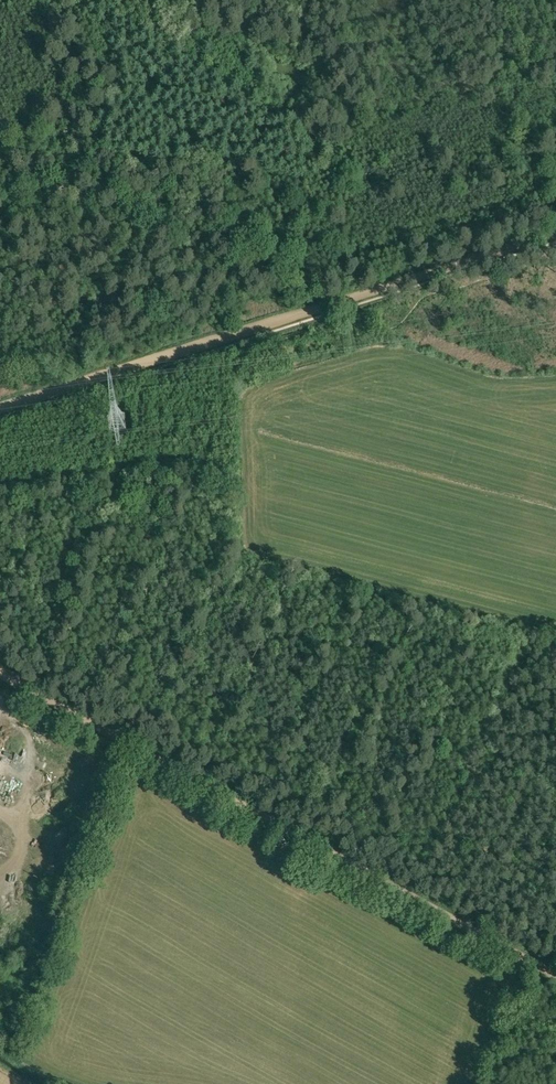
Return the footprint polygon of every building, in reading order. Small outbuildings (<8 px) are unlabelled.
[(29,799),(21,808),(34,819),(42,810),(29,799)]
